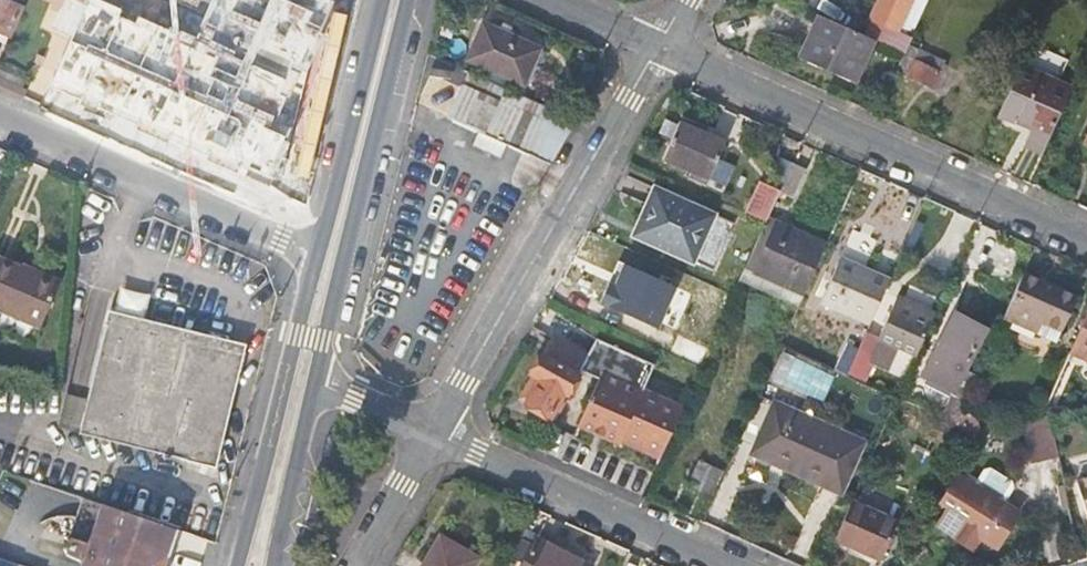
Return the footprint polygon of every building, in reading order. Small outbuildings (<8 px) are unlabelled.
[(8,36),(21,6),(9,1),(9,0),(0,0),(0,33),(8,36)] [(72,36),(86,3),(83,1),(84,0),(46,0),(59,5),(52,22),(53,28),(72,36)] [(281,188),(338,0),(92,0),(54,87),(281,188)] [(849,27),(875,39),(906,53),(910,45),(924,13),(910,6),(913,0),(880,0),(870,23),(854,16),(849,27)] [(855,82),(875,39),(849,27),(821,14),(801,57),(855,82)] [(540,50),(485,24),(468,60),(525,85),(540,50)] [(938,58),(910,45),(906,53),(898,71),(934,88),(942,68),(935,64),(938,58)] [(1025,145),(1044,153),(1073,88),(1021,64),(999,114),(1033,130),(1025,145)] [(0,80),(0,89),(10,93),(21,97),(25,91),(0,80)] [(545,121),(464,84),(448,118),(479,133),(472,148),(500,160),(506,145),(530,155),(545,121)] [(681,120),(665,158),(694,171),(690,180),(707,186),(726,140),(681,120)] [(722,158),(713,178),(727,184),(736,164),(722,158)] [(807,168),(793,162),(780,191),(795,197),(807,168)] [(761,181),(747,212),(767,221),(769,216),(780,191),(761,181)] [(694,260),(714,213),(657,188),(650,204),(654,206),(640,236),(694,260)] [(828,243),(769,216),(767,221),(741,280),(800,306),(812,280),(819,263),(828,243)] [(41,325),(58,283),(0,257),(0,308),(41,325)] [(823,302),(873,324),(893,280),(842,258),(823,302)] [(1083,300),(1026,273),(1006,317),(1038,331),(1045,317),(1071,329),(1083,300)] [(875,351),(863,345),(853,366),(849,375),(900,398),(903,391),(905,386),(869,369),(872,361),(890,369),(899,349),(919,357),(938,314),(899,296),(875,351)] [(956,390),(944,416),(959,423),(965,410),(980,376),(968,371),(987,328),(955,313),(926,377),(956,390)] [(1072,352),(1086,359),(1086,319),(1072,352)] [(80,432),(204,465),(232,350),(107,320),(80,432)] [(623,439),(663,457),(685,407),(645,389),(655,364),(598,339),(592,356),(557,336),(555,340),(586,355),(580,369),(583,371),(599,378),(577,427),(620,445),(623,439)] [(569,394),(583,371),(580,369),(586,355),(555,340),(544,357),(543,357),(532,374),(537,378),(524,400),(552,417),(565,394),(569,394)] [(827,394),(832,371),(784,358),(778,381),(827,394)] [(853,366),(844,362),(840,371),(849,375),(853,366)] [(920,375),(912,372),(905,386),(903,391),(912,394),(920,375)] [(842,495),(865,442),(776,401),(752,455),(842,495)] [(979,422),(980,411),(965,410),(959,423),(967,426),(973,432),(982,428),(979,422)] [(1044,415),(1021,414),(1030,459),(1055,453),(1054,451),(1047,416),(1044,415)] [(712,494),(722,470),(702,461),(691,484),(712,494)] [(974,483),(1005,503),(1011,492),(1009,484),(989,471),(981,473),(974,483)] [(974,483),(958,473),(940,502),(949,508),(939,524),(957,534),(955,537),(975,550),(984,537),(1000,547),(1021,513),(1005,503),(974,483)] [(1078,481),(1086,513),(1086,479),(1078,481)] [(83,565),(169,565),(180,531),(87,498),(70,545),(70,547),(70,550),(70,552),(71,554),(73,555),(75,556),(80,558),(86,560),(83,565)] [(901,525),(853,503),(835,541),(884,563),(901,525)] [(500,541),(516,550),(531,522),(515,513),(500,541)] [(480,558),(441,536),(425,565),(475,565),(480,558)] [(540,539),(526,565),(590,565),(540,539)]
